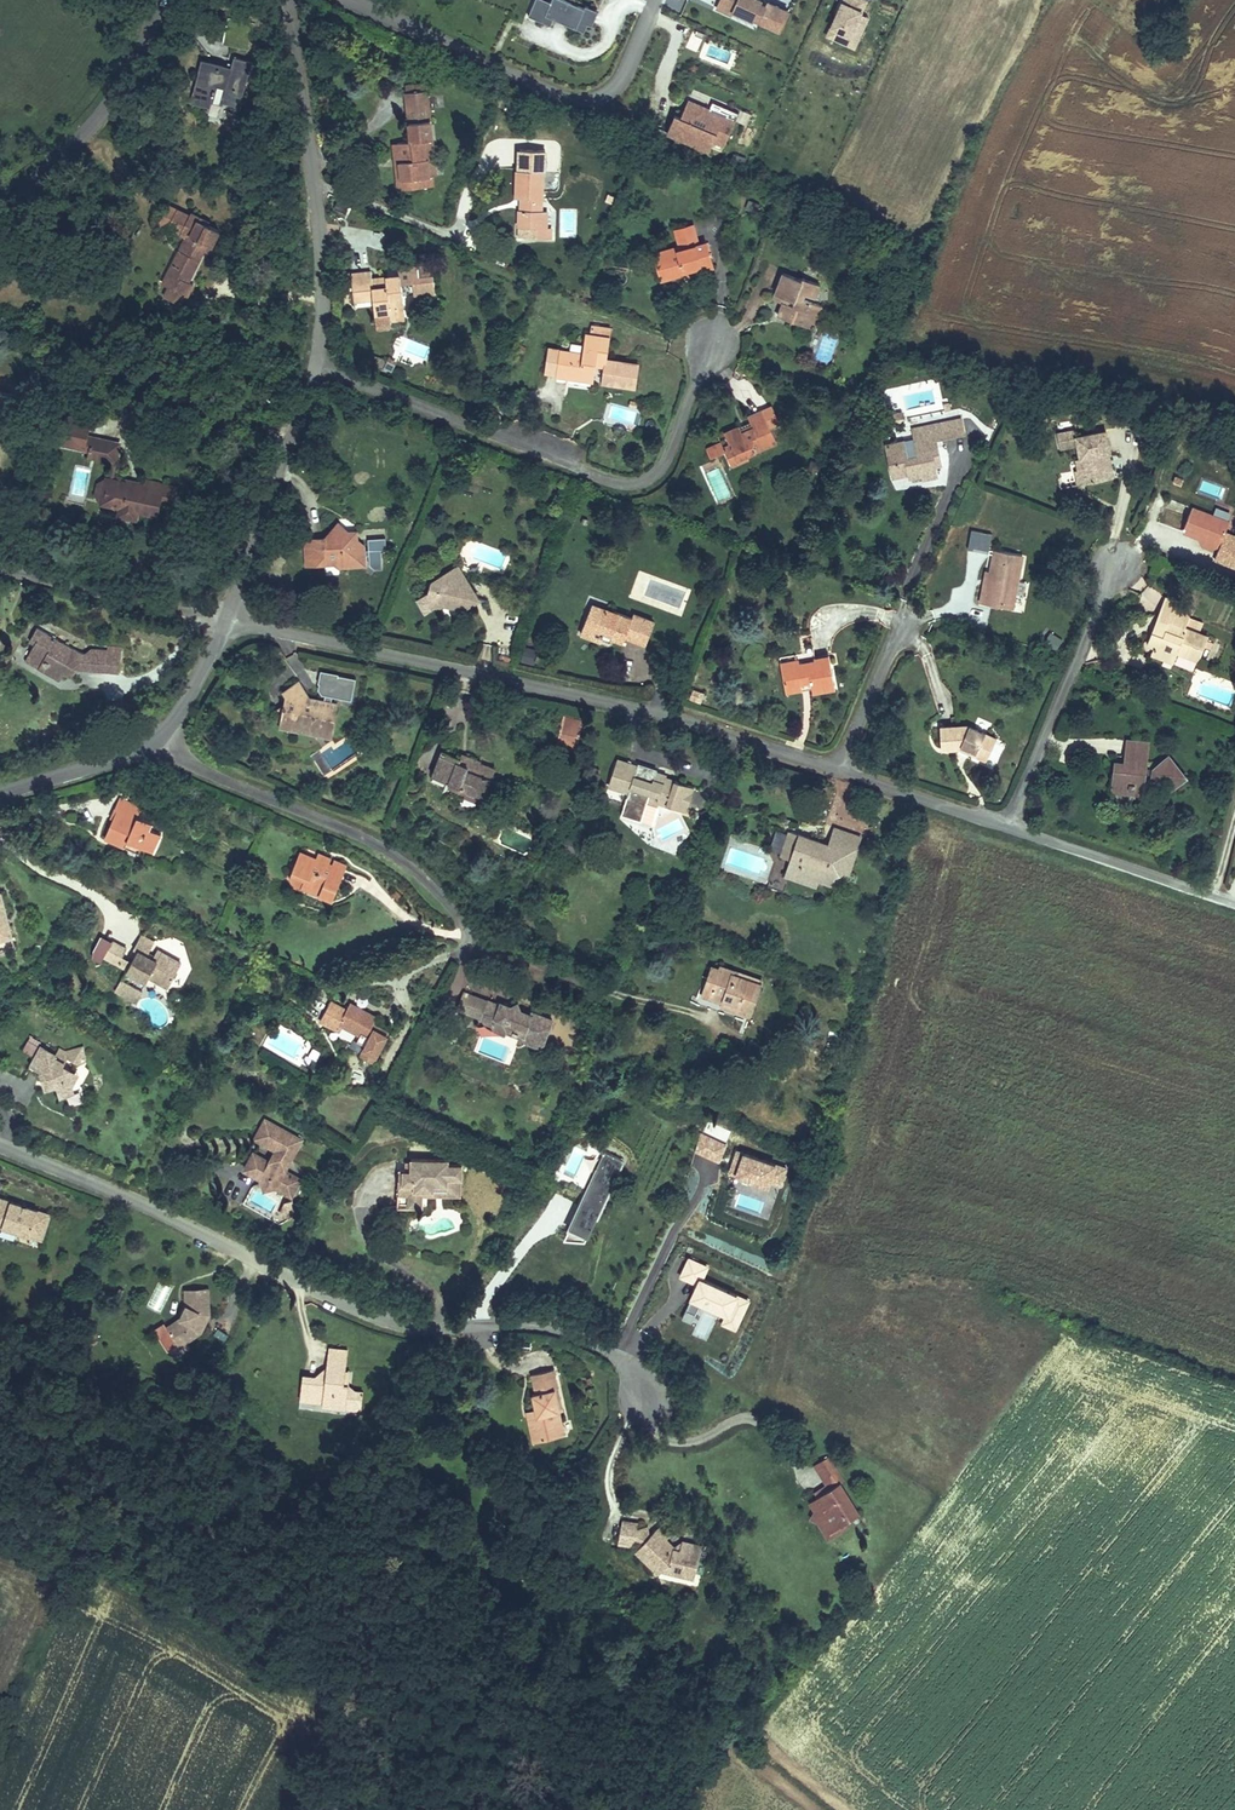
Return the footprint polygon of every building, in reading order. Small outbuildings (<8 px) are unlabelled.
[(577,37),(581,29),(585,31),(590,19),(546,0),(540,0),(538,5),(530,1),(521,21),(543,31),(546,24),(577,37)] [(711,14),(726,21),(728,17),(746,26),(748,23),(753,26),(752,29),(773,39),(782,19),(761,9),(759,12),(754,9),(755,7),(741,0),(736,0),(734,5),(725,0),(719,0),(711,14)] [(750,0),(741,0),(755,7),(754,9),(759,12),(761,9),(763,6),(750,0)] [(866,0),(838,0),(824,36),(855,48),(868,14),(862,11),(866,0)] [(231,69),(202,60),(196,75),(203,78),(195,100),(209,107),(212,100),(214,101),(219,89),(227,92),(223,104),(241,111),(248,90),(244,86),(251,65),(235,59),(231,69)] [(418,87),(398,89),(398,96),(419,94),(418,87)] [(395,168),(387,169),(388,181),(399,180),(400,193),(429,191),(419,94),(398,96),(402,142),(393,143),(395,168)] [(667,121),(659,139),(701,158),(706,147),(716,152),(731,119),(719,114),(714,115),(704,111),(702,115),(681,105),(673,123),(667,121)] [(557,149),(566,151),(572,134),(563,131),(557,149)] [(384,143),(387,169),(395,168),(393,143),(384,143)] [(545,177),(516,175),(515,199),(514,202),(519,202),(530,203),(529,217),(518,216),(517,234),(526,235),(525,249),(537,249),(553,250),(554,236),(547,235),(548,217),(542,216),(545,177)] [(399,180),(388,181),(389,194),(400,193),(399,180)] [(519,202),(518,216),(529,217),(530,203),(519,202)] [(168,232),(176,215),(167,211),(156,232),(166,237),(168,232)] [(173,255),(157,288),(164,292),(159,301),(182,312),(192,291),(184,287),(197,260),(203,249),(210,253),(218,236),(207,231),(210,226),(191,217),(189,222),(176,215),(168,232),(187,242),(179,258),(173,255)] [(677,252),(649,260),(657,288),(680,282),(679,277),(700,271),(702,279),(714,276),(706,248),(697,250),(691,229),(673,234),(677,252)] [(210,253),(203,249),(197,260),(205,264),(210,253)] [(417,265),(396,267),(397,275),(386,276),(387,288),(369,290),(367,272),(345,275),(348,296),(370,293),(371,300),(378,299),(380,315),(387,314),(388,322),(403,320),(398,288),(411,286),(412,292),(433,290),(431,273),(418,275),(417,265)] [(681,285),(702,279),(700,271),(679,277),(680,282),(681,285)] [(387,288),(386,276),(368,279),(369,290),(387,288)] [(823,313),(800,302),(802,297),(815,303),(821,289),(801,279),(799,285),(781,277),(773,294),(792,303),(789,309),(782,307),(777,318),(801,329),(805,320),(817,326),(823,313)] [(433,290),(412,292),(413,300),(435,299),(433,290)] [(370,293),(348,296),(349,305),(368,303),(370,316),(380,315),(378,299),(371,300),(370,293)] [(792,303),(773,294),(770,301),(782,307),(789,309),(792,303)] [(805,320),(801,329),(813,334),(817,326),(805,320)] [(582,353),(559,350),(556,377),(568,378),(568,375),(592,378),(594,364),(604,365),(602,382),(610,382),(611,376),(625,378),(624,384),(635,384),(637,362),(605,358),(608,326),(589,324),(588,333),(584,333),(582,353)] [(559,350),(548,349),(545,376),(556,377),(559,350)] [(273,403),(278,392),(265,387),(260,398),(273,403)] [(735,432),(722,437),(727,451),(718,454),(716,449),(698,455),(703,468),(721,461),(722,466),(731,462),(745,457),(775,446),(761,414),(758,415),(746,420),(750,430),(752,436),(738,441),(736,435),(735,432)] [(83,453),(85,445),(90,422),(65,416),(59,441),(69,444),(68,450),(83,453)] [(960,436),(956,419),(932,425),(936,442),(960,436)] [(908,431),(911,442),(928,438),(929,444),(936,442),(932,425),(908,431)] [(736,435),(738,441),(752,436),(750,430),(736,435)] [(1099,431),(1068,437),(1070,445),(1073,462),(1070,463),(1072,474),(1082,473),(1084,482),(1102,479),(1097,455),(1104,453),(1099,431)] [(1050,449),(1070,445),(1068,437),(1067,432),(1047,436),(1050,449)] [(929,444),(928,438),(911,442),(915,457),(903,460),(899,445),(880,450),(888,481),(902,477),(903,483),(918,479),(919,484),(933,481),(931,471),(936,470),(929,444)] [(68,450),(69,444),(59,441),(57,447),(68,450)] [(112,466),(115,452),(89,446),(87,454),(86,460),(112,466)] [(1097,455),(1102,479),(1109,477),(1104,453),(1097,455)] [(725,474),(749,466),(745,457),(731,462),(722,466),(725,474)] [(1071,484),(1084,482),(1082,473),(1072,474),(1070,475),(1071,484)] [(115,510),(113,518),(132,524),(134,515),(149,518),(151,509),(156,510),(159,499),(155,499),(156,494),(151,493),(152,487),(136,484),(135,489),(120,486),(119,489),(102,486),(99,501),(107,503),(106,509),(115,510)] [(1113,522),(1122,524),(1127,501),(1117,499),(1113,522)] [(1225,527),(1188,510),(1177,534),(1189,540),(1214,551),(1225,527)] [(340,530),(332,523),(320,536),(302,536),(302,564),(332,564),(332,568),(362,568),(362,548),(353,540),(340,539),(340,530)] [(340,530),(340,539),(353,540),(353,529),(340,530)] [(382,536),(366,537),(367,565),(384,565),(382,536)] [(1214,551),(1189,540),(1192,552),(1202,556),(1214,551)] [(1011,614),(1024,556),(995,549),(984,601),(999,605),(998,611),(1011,614)] [(469,605),(451,570),(423,585),(420,596),(409,602),(416,615),(427,609),(428,611),(434,608),(452,614),(469,605)] [(984,601),(989,572),(983,571),(975,607),(998,611),(999,605),(984,601)] [(1149,634),(1161,639),(1175,607),(1163,602),(1149,634)] [(627,620),(589,604),(576,635),(598,644),(601,636),(612,641),(620,644),(622,639),(641,647),(652,622),(630,613),(627,620)] [(1175,607),(1161,639),(1149,634),(1143,649),(1151,652),(1149,657),(1161,663),(1166,651),(1178,657),(1195,664),(1206,640),(1184,630),(1191,614),(1175,607)] [(74,651),(29,627),(23,638),(28,641),(21,654),(35,661),(32,666),(53,678),(58,670),(65,674),(70,665),(78,668),(78,667),(96,674),(109,679),(117,657),(104,652),(103,655),(85,649),(83,654),(74,651)] [(1049,631),(1041,644),(1055,651),(1063,638),(1049,631)] [(601,636),(598,644),(609,649),(612,641),(601,636)] [(533,663),(537,648),(523,644),(519,660),(533,663)] [(1166,651),(1161,663),(1173,668),(1178,657),(1166,651)] [(771,664),(775,684),(787,681),(785,672),(797,668),(795,660),(771,664)] [(775,684),(779,699),(807,692),(809,703),(836,698),(828,662),(785,672),(787,681),(775,684)] [(301,701),(283,710),(287,719),(282,721),(288,731),(298,727),(303,736),(310,733),(314,742),(329,735),(325,727),(331,708),(329,707),(330,701),(349,707),(355,685),(337,680),(333,691),(318,686),(315,697),(323,699),(321,705),(309,702),(303,705),(301,701)] [(283,697),(288,708),(301,701),(303,705),(309,702),(303,688),(283,697)] [(965,721),(936,722),(936,748),(956,749),(956,743),(968,749),(965,753),(980,760),(990,732),(965,721)] [(558,725),(553,735),(563,739),(561,744),(572,749),(579,734),(558,725)] [(563,739),(553,735),(548,748),(568,756),(572,749),(561,744),(563,739)] [(1107,781),(1136,786),(1138,778),(1155,780),(1163,791),(1180,778),(1165,760),(1149,771),(1140,771),(1143,746),(1120,743),(1118,757),(1110,757),(1107,781)] [(568,756),(548,748),(545,754),(566,763),(568,756)] [(694,785),(666,774),(667,772),(657,767),(652,765),(645,763),(638,761),(636,763),(614,754),(607,784),(627,790),(619,811),(642,819),(652,822),(658,803),(685,810),(694,785)] [(440,755),(428,782),(453,793),(458,791),(479,801),(487,787),(481,784),(485,775),(477,771),(477,767),(460,760),(456,763),(440,755)] [(1136,786),(1107,781),(1106,789),(1135,793),(1136,786)] [(114,812),(98,849),(117,858),(121,850),(138,857),(148,861),(154,846),(144,841),(147,835),(130,828),(133,820),(114,812)] [(815,848),(787,838),(782,851),(795,856),(791,868),(789,873),(819,884),(830,888),(835,875),(847,879),(860,842),(834,833),(826,855),(814,851),(815,848)] [(121,850),(117,858),(134,865),(138,857),(121,850)] [(795,856),(782,851),(778,863),(791,868),(795,856)] [(294,896),(296,891),(313,898),(318,889),(331,895),(337,878),(338,875),(337,872),(334,870),(332,869),(329,869),(326,871),(325,874),(322,872),(325,865),(311,858),(308,864),(292,857),(281,883),(280,886),(282,888),(283,891),(285,893),(289,895),(294,896)] [(819,884),(789,873),(786,880),(816,891),(819,884)] [(318,889),(313,898),(326,904),(331,895),(318,889)] [(133,961),(143,966),(152,950),(137,942),(128,958),(133,961)] [(98,968),(112,975),(117,966),(120,960),(106,953),(98,968)] [(128,972),(123,981),(143,991),(145,986),(164,996),(177,972),(154,960),(149,969),(143,966),(133,961),(128,972)] [(117,966),(112,975),(123,981),(128,972),(117,966)] [(768,992),(727,975),(725,980),(715,976),(711,986),(723,990),(716,1006),(725,1010),(727,1007),(745,1014),(742,1022),(754,1027),(768,992)] [(477,990),(492,996),(495,987),(480,982),(477,990)] [(723,990),(711,986),(705,1002),(716,1006),(723,990)] [(136,1001),(116,991),(110,1003),(130,1013),(136,1001)] [(348,1003),(334,996),(330,1004),(323,1020),(343,1029),(352,1034),(348,1041),(339,1037),(335,1047),(359,1058),(372,1032),(356,1024),(359,1017),(361,1014),(351,1009),(348,1003)] [(323,1020),(330,1004),(315,997),(306,1017),(320,1024),(323,1020)] [(492,999),(489,1011),(485,1027),(485,1030),(487,1033),(494,1031),(506,1034),(522,1039),(536,1044),(544,1043),(554,1017),(521,1006),(518,1000),(509,1002),(497,1001),(492,999)] [(489,1011),(464,1004),(460,1021),(485,1027),(489,1011)] [(723,1015),(742,1022),(745,1014),(727,1007),(725,1010),(723,1015)] [(356,1024),(372,1032),(375,1025),(359,1017),(356,1024)] [(343,1029),(339,1037),(348,1041),(352,1034),(343,1029)] [(27,1038),(22,1049),(33,1054),(38,1043),(27,1038)] [(38,1052),(27,1073),(39,1079),(41,1088),(54,1084),(57,1094),(60,1103),(72,1099),(70,1095),(68,1086),(72,1078),(61,1073),(65,1065),(76,1070),(82,1059),(80,1053),(63,1057),(57,1054),(53,1060),(38,1052)] [(78,1081),(72,1078),(68,1086),(70,1095),(78,1081)] [(54,1084),(41,1088),(45,1098),(57,1094),(54,1084)] [(269,1167),(265,1174),(267,1183),(259,1185),(261,1191),(275,1189),(284,1192),(291,1180),(283,1176),(299,1143),(263,1124),(253,1143),(275,1154),(269,1167)] [(728,1144),(700,1132),(692,1149),(719,1161),(728,1144)] [(777,1161),(736,1147),(726,1170),(768,1185),(777,1161)] [(625,1159),(604,1150),(569,1233),(590,1242),(625,1159)] [(244,1178),(259,1185),(267,1183),(265,1174),(269,1167),(253,1159),(244,1178)] [(408,1200),(408,1206),(422,1207),(422,1203),(423,1197),(435,1198),(435,1192),(449,1193),(448,1198),(463,1199),(464,1173),(449,1172),(450,1166),(413,1164),(413,1176),(399,1175),(398,1199),(408,1200)] [(291,1180),(284,1192),(293,1197),(299,1184),(291,1180)] [(435,1198),(423,1197),(422,1203),(462,1206),(463,1199),(448,1198),(449,1193),(435,1192),(435,1198)] [(0,1204),(0,1233),(22,1242),(26,1232),(41,1237),(47,1221),(0,1204)] [(292,1205),(283,1207),(278,1217),(289,1224),(295,1214),(292,1205)] [(422,1207),(408,1206),(407,1213),(422,1214),(422,1207)] [(26,1232),(22,1242),(37,1247),(41,1237),(26,1232)] [(751,1300),(703,1277),(709,1265),(679,1251),(670,1273),(694,1283),(688,1297),(724,1314),(720,1324),(736,1331),(751,1300)] [(166,1330),(178,1349),(200,1335),(209,1317),(206,1293),(185,1294),(187,1308),(182,1319),(166,1330)] [(682,1317),(690,1322),(700,1304),(691,1300),(682,1317)] [(333,1349),(332,1360),(351,1361),(352,1350),(333,1349)] [(325,1380),(308,1380),(307,1406),(328,1406),(331,1409),(336,1410),(345,1403),(356,1403),(357,1389),(350,1388),(351,1370),(351,1361),(332,1360),(331,1373),(325,1380)] [(540,1415),(547,1447),(567,1442),(562,1418),(557,1395),(564,1393),(560,1375),(535,1381),(539,1399),(536,1399),(540,1415)] [(569,1417),(564,1393),(557,1395),(562,1418),(569,1417)] [(345,1403),(336,1410),(355,1411),(356,1403),(345,1403)] [(536,1449),(547,1447),(540,1415),(529,1417),(536,1449)] [(811,1510),(817,1518),(826,1521),(824,1528),(839,1532),(854,1524),(863,1519),(844,1488),(847,1486),(833,1463),(818,1472),(830,1493),(817,1500),(819,1504),(811,1510)] [(814,1524),(824,1528),(826,1521),(817,1518),(814,1524)] [(839,1532),(824,1528),(833,1542),(857,1529),(854,1524),(839,1532)] [(639,1548),(640,1538),(642,1531),(626,1528),(622,1550),(637,1553),(639,1548)] [(668,1529),(660,1537),(671,1547),(679,1539),(668,1529)] [(645,1551),(653,1544),(651,1536),(640,1538),(639,1548),(645,1551)] [(645,1551),(643,1554),(667,1577),(701,1584),(707,1552),(687,1547),(679,1555),(671,1547),(660,1537),(653,1544),(645,1551)] [(667,1577),(643,1554),(638,1559),(660,1581),(667,1577)] [(701,1584),(667,1577),(665,1589),(699,1595),(701,1584)]
